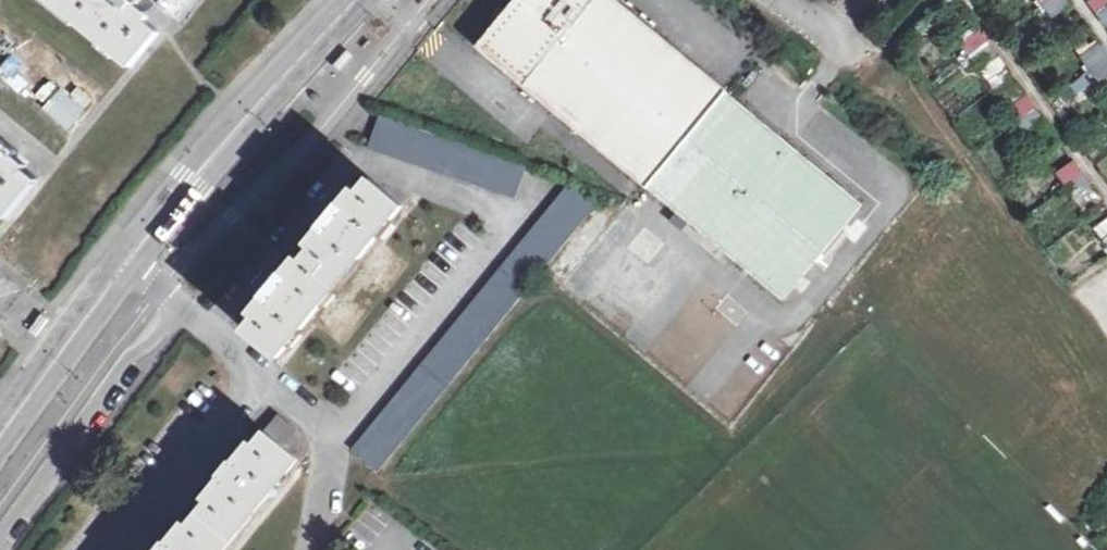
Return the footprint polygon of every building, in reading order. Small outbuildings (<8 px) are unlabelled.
[(129,63),(155,31),(126,8),(133,0),(50,0),(129,63)] [(616,0),(519,0),(476,51),(646,188),(728,91),(616,0)] [(1069,1),(1069,0),(1034,0),(1051,18),(1069,1)] [(980,30),(959,43),(985,86),(1007,73),(980,30)] [(1106,75),(1106,55),(1099,43),(1078,56),(1095,82),(1106,75)] [(344,51),(329,68),(336,73),(351,57),(344,51)] [(864,204),(728,91),(646,188),(787,296),(864,204)] [(1023,93),(1008,107),(1019,120),(1034,106),(1023,93)] [(529,172),(379,118),(368,152),(517,205),(529,172)] [(9,216),(33,184),(5,159),(11,150),(0,142),(0,209),(9,216)] [(1054,173),(1080,209),(1099,196),(1072,159),(1054,173)] [(267,301),(244,331),(277,357),(401,205),(368,179),(344,208),(333,199),(315,222),(326,231),(288,277),(279,268),(258,294),(267,301)] [(593,204),(569,185),(352,453),(375,473),(538,272),(593,204)] [(1092,227),(1106,248),(1106,217),(1092,227)] [(42,315),(28,332),(35,337),(49,321),(42,315)] [(273,414),(243,450),(239,448),(231,455),(225,452),(216,465),(221,469),(214,477),(218,481),(177,530),(173,527),(164,537),(160,533),(150,545),(155,549),(154,549),(217,549),(294,457),(276,443),(291,427),(273,414)]
